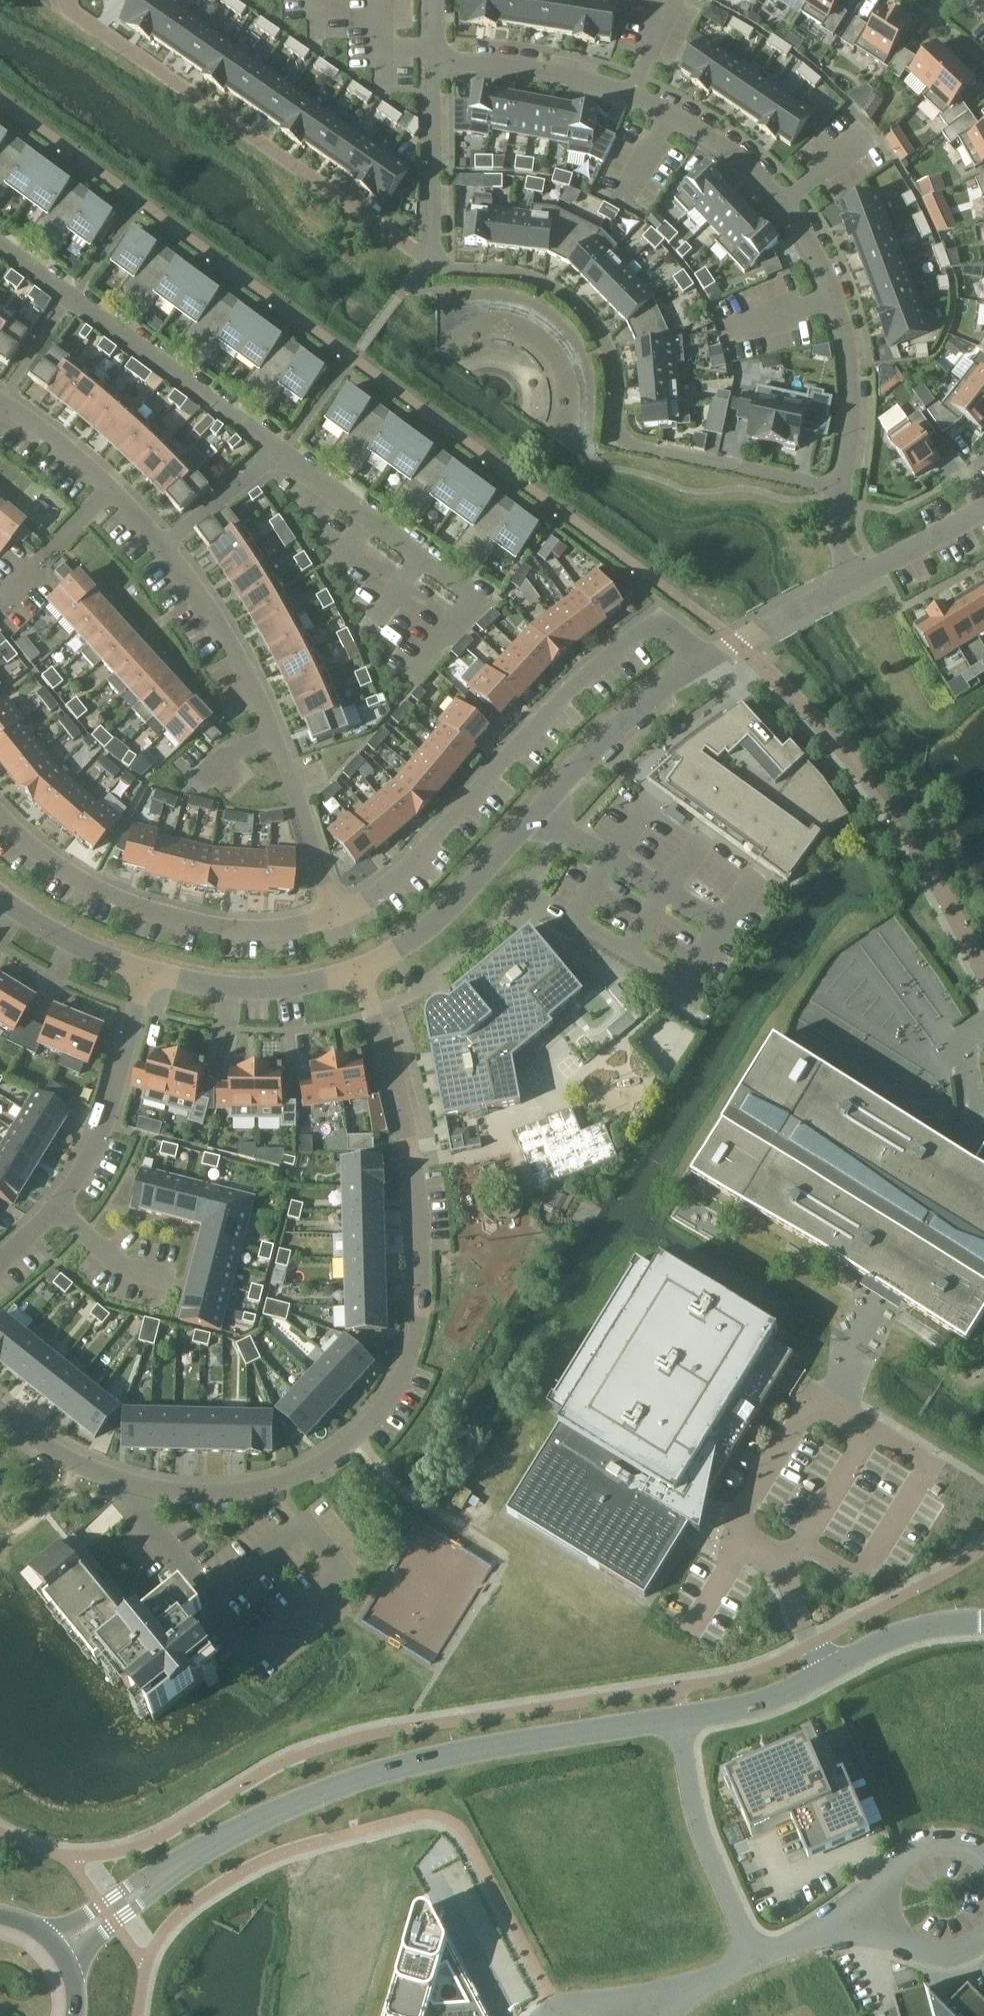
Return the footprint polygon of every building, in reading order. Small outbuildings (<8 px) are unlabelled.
[(160,0),(136,0),(120,23),(141,38),(165,3),(160,0)] [(230,0),(223,0),(220,5),(230,13),(236,4),(230,0)] [(463,21),(487,25),(491,0),(466,0),(463,21)] [(487,25),(497,27),(498,23),(510,25),(514,0),(491,0),(487,25)] [(511,25),(528,28),(532,0),(514,0),(511,25)] [(528,28),(546,31),(550,0),(532,0),(528,28)] [(546,31),(563,34),(568,0),(550,0),(546,31)] [(563,34),(576,36),(575,39),(586,41),(591,0),(568,0),(563,34)] [(594,0),(591,0),(586,41),(595,43),(596,39),(611,41),(617,4),(594,0)] [(632,5),(648,10),(652,0),(651,0),(634,0),(632,5)] [(804,5),(799,13),(801,14),(810,0),(797,0),(804,5)] [(801,14),(821,26),(819,29),(831,36),(846,14),(835,7),(839,0),(810,0),(801,14)] [(184,16),(165,3),(141,38),(149,43),(151,40),(162,48),(184,16)] [(245,10),(236,4),(230,13),(239,19),(245,10)] [(888,14),(883,11),(871,30),(854,19),(840,41),(852,49),(854,47),(882,65),(907,26),(902,22),(904,19),(891,10),(888,14)] [(753,15),(750,20),(759,26),(762,20),(753,15)] [(199,26),(184,16),(162,48),(177,58),(199,26)] [(744,24),(734,18),(728,27),(739,33),(744,25),(744,24)] [(270,27),(259,20),(253,29),(264,36),(270,27)] [(754,30),(744,25),(739,33),(749,39),(754,30)] [(214,37),(199,26),(177,58),(192,68),(214,37)] [(279,34),(270,27),(264,36),(273,42),(279,34)] [(779,40),(769,33),(762,43),(772,50),(779,40)] [(229,47),(214,37),(192,68),(205,77),(203,80),(205,81),(229,47)] [(300,48),(289,40),(284,49),(294,56),(300,48)] [(722,52),(704,40),(682,71),(694,79),(692,82),(699,87),(722,52)] [(789,46),(779,40),(772,50),(782,56),(789,46)] [(919,63),(900,48),(885,71),(898,79),(905,69),(928,90),(921,97),(923,99),(956,65),(935,46),(919,63)] [(248,60),(229,47),(205,81),(224,94),(226,91),(248,60)] [(309,54),(300,48),(294,56),(303,63),(309,54)] [(741,65),(722,52),(699,87),(709,94),(711,91),(721,97),(741,65)] [(262,70),(248,60),(226,91),(241,101),(262,70)] [(329,68),(318,61),(313,70),(324,76),(329,68)] [(809,70),(802,64),(795,72),(802,79),(809,70)] [(756,75),(741,65),(721,97),(735,107),(756,75)] [(973,82),(956,65),(923,99),(941,116),(939,117),(948,130),(969,114),(958,98),(973,82)] [(338,75),(329,68),(324,76),(332,83),(338,75)] [(277,80),(262,70),(241,101),(256,111),(277,80)] [(820,80),(809,70),(802,79),(813,88),(820,80)] [(771,85),(756,75),(735,107),(750,117),(771,85)] [(277,80),(256,111),(270,121),(292,90),(277,80)] [(363,91),(352,84),(346,93),(357,99),(363,91)] [(790,98),(771,85),(750,117),(762,125),(760,128),(767,133),(790,98)] [(856,89),(848,97),(850,99),(860,110),(865,103),(871,92),(874,89),(869,85),(856,89)] [(497,93),(476,89),(474,102),(458,100),(458,134),(470,134),(488,137),(490,128),(497,93)] [(307,100),(292,90),(270,121),(284,131),(282,133),(283,134),(307,100)] [(372,98),(363,91),(357,99),(366,107),(372,98)] [(517,96),(497,93),(490,128),(510,131),(517,96)] [(537,100),(517,96),(510,131),(510,132),(530,135),(537,100)] [(812,114),(790,98),(767,133),(777,140),(779,137),(791,145),(812,114)] [(326,113),(307,100),(283,134),(302,147),(304,144),(326,113)] [(557,104),(537,100),(530,135),(550,139),(557,104)] [(865,103),(860,110),(869,119),(871,121),(877,111),(865,103)] [(577,108),(557,104),(550,139),(570,143),(577,108)] [(392,112),(382,105),(376,113),(386,121),(392,112)] [(569,153),(590,157),(603,164),(616,137),(595,127),(598,111),(577,108),(570,143),(569,153)] [(401,118),(392,112),(386,121),(396,127),(401,118)] [(341,123),(326,113),(304,144),(319,154),(341,123)] [(948,130),(956,140),(958,139),(974,168),(983,163),(983,130),(981,131),(969,114),(948,130)] [(813,118),(807,125),(815,130),(820,122),(813,118)] [(406,132),(415,138),(418,132),(418,122),(414,119),(406,132)] [(356,133),(341,123),(319,154),(334,165),(356,133)] [(898,126),(886,140),(888,143),(890,146),(904,136),(898,126)] [(0,128),(0,172),(19,147),(2,135),(5,131),(0,128)] [(371,143),(356,133),(334,165),(349,175),(371,143)] [(390,156),(371,143),(349,175),(358,181),(356,184),(365,191),(390,156)] [(19,147),(0,172),(0,201),(11,187),(28,200),(53,167),(38,156),(36,159),(19,147)] [(409,170),(390,156),(365,191),(385,204),(409,170)] [(485,156),(476,156),(476,169),(485,169),(485,156)] [(494,156),(485,156),(485,169),(494,169),(494,156)] [(526,159),(517,158),(516,171),(524,172),(526,159)] [(534,160),(526,159),(524,172),(533,173),(534,160)] [(722,182),(707,166),(681,191),(682,193),(675,199),(689,214),(696,207),(722,182)] [(67,177),(53,167),(28,200),(46,213),(26,240),(40,250),(81,193),(65,180),(67,177)] [(565,172),(556,170),(553,182),(561,185),(565,172)] [(574,175),(565,172),(561,185),(570,187),(574,175)] [(494,176),(486,176),(485,188),(494,189),(494,176)] [(503,176),(494,176),(494,189),(503,189),(503,176)] [(941,176),(919,184),(924,199),(946,191),(941,176)] [(975,179),(981,196),(983,195),(983,176),(975,179)] [(528,179),(526,191),(534,193),(537,180),(528,179)] [(545,182),(537,180),(535,193),(543,194),(545,182)] [(736,197),(722,182),(696,207),(710,222),(736,197)] [(907,207),(916,202),(910,191),(901,197),(907,207)] [(886,216),(876,192),(841,205),(846,219),(843,221),(847,231),(886,216)] [(98,205),(81,193),(40,250),(39,250),(53,260),(73,233),(92,246),(111,219),(113,221),(118,214),(101,202),(98,205)] [(750,212),(736,197),(710,222),(722,235),(716,242),(717,243),(750,212)] [(473,208),(471,207),(466,243),(487,245),(493,200),(474,198),(473,208)] [(494,201),(493,200),(487,245),(508,248),(512,212),(493,210),(494,201)] [(613,207),(605,203),(598,215),(607,219),(613,207)] [(531,215),(512,212),(508,248),(528,250),(533,205),(532,205),(531,215)] [(557,208),(533,205),(528,250),(549,252),(552,218),(557,208)] [(621,212),(613,207),(607,219),(614,223),(621,212)] [(601,230),(557,208),(552,218),(549,252),(571,263),(596,239),(601,230)] [(764,227),(750,212),(717,243),(731,258),(737,252),(764,227)] [(927,224),(922,213),(911,218),(916,229),(927,224)] [(894,238),(886,216),(847,231),(850,240),(853,238),(858,251),(894,238)] [(673,228),(666,222),(657,232),(663,238),(673,228)] [(932,235),(927,224),(916,229),(921,240),(932,235)] [(778,241),(764,227),(737,252),(752,266),(778,241)] [(659,235),(652,228),(643,237),(650,244),(659,235)] [(679,234),(673,228),(663,238),(669,244),(679,234)] [(151,245),(153,242),(138,231),(114,264),(132,277),(112,304),(126,314),(167,257),(151,245)] [(665,241),(663,238),(659,235),(650,244),(656,250),(665,241)] [(900,255),(894,238),(858,251),(864,268),(900,255)] [(611,254),(596,239),(571,263),(585,278),(611,254)] [(692,250),(686,244),(677,253),(682,259),(692,250)] [(930,263),(941,258),(937,247),(926,251),(930,263)] [(625,268),(611,254),(585,278),(585,279),(600,293),(625,268)] [(906,272),(900,255),(864,268),(871,285),(906,272)] [(185,268),(168,256),(167,257),(126,314),(139,324),(159,297),(177,310),(202,276),(187,265),(185,268)] [(945,270),(941,258),(930,263),(934,274),(945,270)] [(639,283),(625,268),(600,293),(614,307),(639,283)] [(711,277),(706,268),(695,275),(700,284),(700,283),(711,277)] [(19,276),(13,271),(6,281),(12,285),(19,276)] [(690,279),(685,272),(674,279),(679,286),(690,279)] [(913,288),(906,272),(871,285),(877,302),(913,288)] [(941,291),(952,286),(948,275),(936,279),(941,291)] [(26,280),(19,276),(12,285),(19,290),(26,280)] [(216,287),(202,276),(177,310),(195,323),(175,350),(188,359),(230,302),(214,291),(216,287)] [(716,283),(711,277),(700,283),(704,291),(716,283)] [(694,286),(690,279),(679,286),(684,293),(694,286)] [(653,297),(639,283),(614,307),(627,323),(653,298),(653,297)] [(43,294),(36,288),(29,299),(36,304),(43,294)] [(921,310),(913,288),(877,302),(881,313),(878,314),(882,324),(921,310)] [(673,341),(653,298),(627,323),(638,346),(673,343),(673,341)] [(247,314),(230,302),(188,359),(188,360),(201,369),(222,342),(240,355),(264,322),(250,311),(247,314)] [(929,332),(921,310),(882,324),(890,347),(929,332)] [(12,323),(0,341),(0,361),(8,366),(36,327),(17,315),(12,323)] [(12,323),(0,315),(0,341),(12,323)] [(279,333),(264,322),(240,355),(258,368),(237,396),(251,405),(293,348),(276,336),(279,333)] [(714,324),(705,328),(711,358),(724,356),(722,344),(714,324)] [(94,331),(87,326),(80,336),(87,341),(94,331)] [(683,338),(673,343),(638,346),(640,366),(675,363),(685,362),(683,338)] [(112,343),(105,339),(98,348),(104,353),(112,343)] [(59,341),(32,380),(50,392),(72,361),(77,353),(59,341)] [(119,348),(112,343),(104,353),(111,358),(119,348)] [(927,346),(916,347),(917,357),(928,356),(927,346)] [(310,360),(293,348),(251,405),(251,406),(264,415),(285,388),(303,401),(323,375),(325,376),(329,370),(313,357),(310,360)] [(972,363),(974,366),(960,383),(983,402),(983,355),(981,352),(972,363)] [(724,356),(711,358),(713,369),(727,367),(724,356)] [(146,369),(133,359),(125,369),(139,379),(146,369)] [(72,361),(50,392),(65,405),(65,404),(89,374),(72,361)] [(677,383),(675,363),(640,366),(641,386),(677,383)] [(895,368),(880,369),(880,391),(900,376),(895,368)] [(153,374),(146,369),(139,379),(146,383),(153,374)] [(89,374),(65,404),(81,417),(105,388),(89,374)] [(679,402),(677,383),(641,386),(644,407),(689,402),(689,401),(679,402)] [(960,383),(941,406),(939,403),(928,412),(943,433),(960,421),(964,416),(982,430),(983,428),(983,402),(960,383)] [(367,398),(350,385),(345,391),(348,393),(328,420),(346,433),(326,461),(340,471),(382,413),(365,401),(367,398)] [(121,401),(105,388),(81,417),(96,430),(121,401)] [(784,393),(758,388),(756,397),(743,395),(738,419),(750,422),(747,438),(773,443),(784,393)] [(182,395),(175,390),(168,400),(175,405),(182,395)] [(807,398),(784,393),(773,443),(785,445),(784,449),(795,451),(796,448),(799,448),(806,415),(818,418),(823,393),(809,390),(807,398)] [(717,400),(730,403),(731,394),(719,392),(717,400)] [(189,400),(182,395),(175,405),(182,410),(189,400)] [(722,437),(730,403),(717,400),(712,401),(706,433),(722,437)] [(136,415),(121,401),(96,430),(111,444),(136,415)] [(691,422),(689,402),(644,407),(646,427),(661,425),(661,429),(678,428),(677,424),(691,422)] [(909,423),(888,439),(915,476),(938,459),(925,441),(935,433),(919,412),(907,420),(909,423)] [(382,413),(340,471),(353,481),(373,453),(391,466),(415,433),(401,422),(398,425),(382,413)] [(152,429),(136,415),(111,444),(125,457),(152,429)] [(217,421),(211,416),(204,426),(210,431),(217,421)] [(224,426),(217,421),(210,431),(217,436),(224,426)] [(167,443),(152,429),(125,457),(140,470),(167,443)] [(415,433),(391,466),(409,479),(389,507),(402,517),(444,459),(428,447),(430,444),(415,433)] [(695,433),(693,448),(705,450),(708,436),(695,433)] [(236,436),(227,444),(232,450),(241,442),(236,436)] [(167,443),(140,470),(154,484),(181,457),(167,443)] [(168,499),(196,473),(181,457),(154,484),(168,499)] [(461,471),(444,459),(402,517),(416,527),(436,499),(454,512),(478,479),(463,468),(461,471)] [(211,489),(196,473),(168,499),(182,514),(211,489)] [(493,490),(478,479),(454,512),(471,525),(451,553),(465,563),(507,505),(490,493),(493,490)] [(264,495),(259,488),(250,496),(254,502),(264,495)] [(524,517),(507,505),(465,563),(478,572),(498,545),(517,558),(537,532),(539,533),(543,527),(526,514),(524,517)] [(230,511),(198,534),(210,551),(242,528),(230,511)] [(4,549),(14,537),(22,544),(30,534),(6,514),(0,521),(0,554),(4,549)] [(280,517),(271,524),(275,530),(285,523),(280,517)] [(285,523),(275,530),(280,537),(290,530),(285,523)] [(242,528),(210,551),(221,568),(254,545),(242,528)] [(562,547),(554,542),(548,551),(555,556),(562,547)] [(254,545),(221,568),(233,584),(265,563),(254,545)] [(549,565),(555,556),(548,551),(542,559),(549,565)] [(305,553),(295,559),(299,566),(309,560),(305,553)] [(299,566),(304,573),(313,567),(310,560),(309,560),(299,566)] [(265,563),(233,584),(244,601),(276,580),(265,563)] [(523,567),(518,574),(528,581),(534,574),(523,567)] [(577,587),(580,591),(606,622),(604,620),(623,605),(597,571),(577,587)] [(518,574),(513,581),(523,588),(528,581),(518,574)] [(76,578),(48,604),(62,619),(89,594),(76,578)] [(287,598),(276,580),(244,601),(253,618),(254,618),(287,598)] [(983,611),(983,587),(973,594),(983,611)] [(328,591),(317,596),(321,603),(332,598),(332,597),(328,591)] [(580,591),(566,601),(591,633),(591,634),(606,624),(580,591)] [(102,608),(90,593),(89,594),(62,619),(75,633),(102,608)] [(295,593),(287,598),(254,618),(263,636),(264,635),(306,612),(295,593)] [(978,635),(983,631),(983,611),(973,594),(958,603),(978,635)] [(335,605),(332,598),(321,603),(325,610),(335,605)] [(566,601),(552,612),(577,645),(591,633),(566,601)] [(937,612),(958,647),(978,635),(958,603),(949,609),(947,605),(937,612)] [(116,622),(102,608),(75,633),(88,647),(115,622),(116,622)] [(307,613),(306,612),(264,635),(272,653),(307,635),(298,618),(307,613)] [(492,612),(486,618),(494,627),(501,621),(492,612)] [(552,612),(531,627),(560,659),(561,659),(577,645),(552,612)] [(917,628),(937,660),(958,647),(937,612),(926,618),(928,621),(917,628)] [(494,627),(486,618),(479,624),(488,633),(494,627)] [(128,636),(115,622),(88,647),(101,661),(128,636)] [(531,627),(514,645),(515,646),(545,674),(560,659),(531,627)] [(337,635),(341,642),(352,637),(348,629),(337,635)] [(321,651),(311,632),(273,653),(282,670),(321,651)] [(141,650),(128,636),(101,661),(114,675),(141,650)] [(352,637),(341,642),(345,650),(356,645),(352,637)] [(460,644),(461,645),(469,653),(475,646),(466,638),(460,644)] [(29,649),(21,640),(15,645),(23,654),(29,649)] [(12,651),(6,643),(0,647),(0,657),(1,659),(12,651)] [(461,645),(453,653),(460,660),(469,653),(461,645)] [(515,646),(503,659),(532,686),(532,687),(545,674),(515,646)] [(36,658),(29,649),(23,654),(30,663),(36,658)] [(154,664),(141,650),(114,676),(127,689),(154,664)] [(17,657),(12,651),(1,659),(6,665),(17,657)] [(322,653),(321,651),(282,670),(290,689),(326,672),(318,655),(322,653)] [(502,659),(491,671),(517,698),(519,700),(532,686),(503,659),(502,659)] [(327,669),(334,682),(353,673),(346,660),(327,669)] [(971,669),(977,678),(983,674),(983,667),(981,663),(971,669)] [(167,678),(154,664),(127,689),(140,704),(167,678)] [(487,668),(469,687),(501,716),(517,698),(487,668)] [(367,669),(356,674),(359,681),(370,677),(367,669)] [(971,669),(961,676),(967,685),(977,678),(971,669)] [(40,678),(46,685),(56,677),(50,670),(40,678)] [(334,691),(326,672),(290,689),(298,707),(334,691)] [(61,683),(56,677),(46,685),(51,691),(61,683)] [(359,681),(362,689),(373,684),(370,677),(359,681)] [(180,693),(167,678),(140,704),(153,718),(180,693)] [(343,711),(334,691),(298,707),(306,725),(343,711)] [(193,707),(180,693),(153,718),(166,732),(193,707)] [(421,693),(415,700),(421,705),(428,698),(421,693)] [(37,699),(44,708),(51,702),(44,694),(37,699)] [(377,698),(366,702),(369,709),(380,705),(377,698)] [(71,715),(81,707),(75,699),(65,708),(71,715)] [(0,707),(0,738),(23,720),(7,701),(0,707)] [(57,711),(51,702),(44,708),(51,716),(57,711)] [(457,702),(440,721),(441,721),(475,750),(476,750),(473,747),(489,729),(457,702)] [(785,755),(739,703),(638,782),(792,894),(833,836),(855,825),(840,803),(825,782),(792,746),(785,755)] [(81,707),(71,715),(70,715),(75,721),(86,713),(81,707)] [(221,738),(193,707),(166,732),(179,747),(197,731),(210,744),(218,737),(220,739),(221,738)] [(409,707),(404,713),(410,719),(415,712),(409,707)] [(351,731),(343,711),(306,725),(315,746),(351,731)] [(404,713),(395,723),(401,728),(410,719),(404,713)] [(23,720),(0,738),(0,761),(30,737),(20,724),(24,721),(23,720)] [(443,724),(433,738),(464,764),(475,750),(441,721),(440,722),(443,724)] [(73,730),(67,722),(60,727),(66,736),(73,730)] [(98,744),(106,735),(100,728),(91,737),(98,744)] [(80,739),(73,730),(66,736),(74,745),(80,739)] [(127,742),(138,748),(145,736),(133,730),(127,742)] [(385,734),(380,740),(385,745),(391,739),(385,734)] [(106,735),(98,744),(103,749),(112,740),(106,735)] [(30,737),(0,761),(0,765),(10,777),(42,751),(30,737)] [(433,738),(421,752),(453,778),(464,764),(433,738)] [(380,740),(371,750),(377,755),(385,746),(380,740)] [(90,741),(84,747),(91,755),(97,749),(90,741)] [(42,751),(10,777),(20,790),(19,790),(25,797),(55,768),(42,751)] [(421,751),(410,766),(441,792),(453,778),(421,752),(421,751)] [(137,759),(130,754),(123,765),(129,769),(137,759)] [(359,756),(352,764),(359,771),(366,762),(359,756)] [(139,776),(146,764),(137,759),(129,769),(139,776)] [(103,762),(97,769),(103,773),(109,767),(103,762)] [(366,762),(359,771),(366,779),(375,772),(366,762)] [(352,764),(344,773),(351,780),(359,771),(352,764)] [(410,766),(396,782),(425,811),(441,792),(410,766)] [(109,767),(103,773),(115,783),(120,777),(109,767)] [(55,768),(25,797),(32,804),(33,803),(44,813),(71,782),(55,768)] [(126,778),(120,785),(131,791),(136,784),(126,778)] [(71,782),(44,813),(58,825),(85,794),(71,782)] [(396,782),(379,796),(406,827),(425,811),(396,782)] [(337,784),(328,791),(334,798),(343,791),(337,784)] [(325,806),(334,798),(328,791),(319,799),(325,806)] [(85,794),(58,825),(72,837),(98,806),(85,794)] [(157,796),(154,804),(162,807),(165,799),(157,796)] [(379,796),(365,807),(392,839),(406,827),(379,796)] [(178,805),(165,799),(162,807),(174,812),(178,805)] [(101,802),(98,806),(72,837),(71,837),(73,839),(74,838),(73,837),(75,835),(93,851),(121,820),(101,802)] [(192,802),(190,810),(198,812),(200,804),(192,802)] [(200,804),(198,812),(211,815),(213,807),(200,804)] [(365,807),(352,818),(378,850),(392,839),(365,807)] [(269,815),(270,825),(283,823),(282,814),(269,815)] [(259,817),(260,826),(270,825),(269,815),(259,817)] [(349,816),(329,831),(329,832),(357,864),(378,850),(349,816)] [(226,817),(224,826),(234,827),(235,819),(226,817)] [(235,819),(234,827),(247,829),(249,820),(235,819)] [(132,825),(122,867),(145,872),(144,875),(145,876),(156,831),(132,825)] [(156,831),(145,876),(162,880),(163,879),(172,840),(156,836),(157,832),(156,831)] [(172,840),(163,879),(180,884),(190,845),(190,844),(172,840)] [(190,845),(180,884),(195,888),(195,889),(205,890),(211,850),(190,845)] [(250,853),(248,893),(266,894),(269,849),(268,849),(268,854),(250,853)] [(294,851),(269,849),(266,894),(267,895),(267,891),(291,893),(294,851)] [(211,850),(205,890),(230,892),(233,852),(233,851),(211,850)] [(233,852),(230,892),(248,893),(250,853),(233,852)] [(446,1004),(440,1005),(435,1007),(430,1011),(429,1014),(427,1020),(445,1119),(498,1108),(490,1068),(507,1053),(513,1060),(554,1026),(550,1022),(584,994),(531,929),(454,993),(459,999),(452,1005),(451,1005),(446,1004)] [(0,980),(0,1003),(10,986),(0,980)] [(10,986),(0,1003),(0,1027),(10,1033),(6,1039),(22,1047),(34,1022),(20,1016),(31,999),(10,986)] [(77,1019),(55,1010),(48,1029),(34,1022),(22,1047),(38,1055),(41,1048),(63,1056),(77,1019)] [(635,1024),(627,1014),(607,1031),(615,1040),(635,1024)] [(100,1028),(77,1019),(63,1056),(85,1065),(100,1028)] [(983,1307),(983,1151),(975,1165),(944,1146),(786,1048),(705,1178),(819,1248),(963,1340),(983,1307)] [(181,1059),(156,1051),(152,1067),(139,1064),(133,1088),(171,1098),(181,1059)] [(364,1057),(338,1061),(344,1101),(370,1098),(364,1057)] [(181,1058),(181,1059),(171,1098),(194,1105),(190,1121),(204,1126),(210,1101),(198,1098),(207,1065),(181,1058)] [(338,1061),(312,1064),(314,1081),(301,1082),(305,1107),(344,1101),(338,1061)] [(258,1068),(232,1068),(232,1084),(219,1084),(218,1109),(258,1110),(258,1068)] [(283,1069),(258,1068),(258,1110),(282,1110),(282,1128),(297,1128),(297,1103),(282,1102),(283,1069)] [(77,1101),(52,1086),(45,1097),(69,1112),(77,1101)] [(45,1097),(35,1091),(23,1110),(57,1132),(69,1112),(45,1097)] [(388,1130),(380,1096),(370,1098),(374,1132),(388,1130)] [(57,1132),(23,1110),(12,1129),(46,1150),(57,1132)] [(618,1160),(603,1124),(589,1130),(581,1133),(572,1110),(515,1133),(539,1191),(618,1160)] [(46,1150),(12,1129),(0,1147),(35,1168),(46,1150)] [(373,1137),(349,1138),(349,1152),(374,1151),(373,1137)] [(297,1138),(297,1155),(312,1155),(312,1138),(297,1138)] [(171,1145),(164,1143),(161,1155),(169,1157),(171,1145)] [(179,1147),(171,1145),(169,1157),(176,1159),(179,1147)] [(0,1147),(0,1148),(0,1172),(23,1187),(35,1168),(0,1147)] [(257,1150),(257,1161),(273,1165),(274,1150),(257,1150)] [(213,1156),(206,1154),(203,1165),(210,1167),(213,1156)] [(221,1158),(213,1156),(210,1167),(218,1169),(221,1158)] [(286,1158),(284,1166),(296,1169),(298,1161),(286,1158)] [(382,1161),(344,1162),(345,1187),(383,1186),(382,1161)] [(164,1175),(142,1169),(132,1209),(154,1214),(164,1175)] [(0,1172),(0,1199),(11,1206),(23,1187),(0,1172)] [(185,1180),(164,1175),(154,1214),(175,1219),(185,1180)] [(206,1186),(185,1180),(175,1220),(196,1225),(206,1186)] [(254,1198),(206,1186),(196,1225),(205,1227),(254,1198)] [(383,1186),(345,1187),(346,1211),(384,1210),(383,1186)] [(254,1198),(205,1227),(203,1236),(242,1246),(254,1198)] [(293,1203),(291,1211),(303,1214),(305,1206),(293,1203)] [(384,1210),(346,1211),(346,1235),(384,1234),(384,1210)] [(291,1211),(289,1218),(301,1221),(303,1214),(291,1211)] [(384,1234),(346,1235),(347,1259),(385,1258),(384,1234)] [(242,1246),(203,1236),(197,1257),(237,1267),(242,1246)] [(275,1247),(263,1244),(261,1251),(273,1254),(275,1247)] [(273,1254),(261,1251),(259,1259),(271,1262),(273,1254)] [(281,1252),(279,1259),(291,1262),(293,1255),(281,1252)] [(237,1267),(197,1257),(192,1278),(231,1288),(237,1267)] [(385,1258),(347,1259),(348,1283),(386,1282),(385,1258)] [(279,1259),(277,1267),(289,1270),(291,1262),(279,1259)] [(548,1406),(567,1418),(510,1512),(646,1598),(689,1529),(701,1537),(711,1493),(795,1358),(773,1344),(779,1334),(663,1263),(656,1273),(637,1261),(548,1406)] [(62,1275),(54,1284),(60,1289),(68,1280),(62,1275)] [(192,1278),(187,1299),(226,1309),(231,1288),(192,1278)] [(68,1280),(60,1289),(66,1294),(74,1285),(68,1280)] [(386,1282),(348,1283),(348,1307),(386,1306),(386,1282)] [(264,1288),(253,1285),(251,1293),(262,1296),(264,1288)] [(262,1296),(251,1293),(249,1301),(260,1304),(262,1296)] [(226,1309),(187,1299),(182,1320),(221,1330),(226,1309)] [(268,1300),(266,1308),(277,1311),(279,1303),(268,1300)] [(279,1303),(277,1311),(289,1314),(291,1306),(279,1303)] [(99,1305),(91,1315),(97,1320),(105,1311),(99,1305)] [(386,1306),(348,1307),(349,1332),(387,1331),(386,1306)] [(266,1308),(264,1316),(275,1319),(277,1311),(266,1308)] [(105,1311),(97,1320),(103,1325),(111,1316),(105,1311)] [(277,1311),(275,1319),(287,1322),(289,1314),(277,1311)] [(257,1317),(245,1314),(243,1322),(255,1325),(257,1317)] [(6,1317),(0,1324),(0,1361),(1,1363),(25,1333),(6,1317)] [(146,1318),(143,1330),(150,1332),(153,1320),(146,1318)] [(153,1320),(150,1332),(158,1334),(161,1322),(153,1320)] [(143,1330),(140,1342),(147,1344),(150,1332),(143,1330)] [(150,1332),(147,1344),(155,1346),(158,1334),(150,1332)] [(44,1348),(25,1333),(1,1363),(20,1378),(44,1348)] [(196,1333),(194,1345),(201,1346),(204,1335),(196,1333)] [(204,1335),(201,1346),(209,1348),(212,1337),(204,1335)] [(251,1338),(244,1341),(245,1344),(249,1352),(256,1349),(251,1338)] [(374,1365),(346,1339),(329,1357),(357,1383),(374,1365)] [(241,1343),(237,1345),(242,1355),(249,1352),(245,1344),(244,1341),(241,1342),(241,1343)] [(63,1363),(44,1348),(20,1378),(39,1393),(63,1363)] [(256,1349),(249,1352),(254,1363),(262,1359),(256,1349)] [(249,1352),(242,1355),(247,1366),(254,1363),(249,1352)] [(357,1383),(329,1357),(313,1375),(340,1401),(357,1383)] [(81,1378),(63,1363),(39,1393),(58,1408),(81,1378)] [(313,1375),(296,1393),(324,1419),(340,1401),(313,1375)] [(100,1393),(81,1378),(58,1408),(76,1423),(100,1393)] [(120,1408),(100,1393),(76,1423),(96,1438),(120,1408)] [(296,1393),(279,1411),(307,1437),(324,1419),(296,1393)] [(152,1412),(127,1412),(126,1450),(151,1451),(152,1412)] [(176,1413),(152,1412),(151,1451),(175,1451),(176,1413)] [(200,1414),(176,1413),(175,1451),(199,1452),(200,1414)] [(224,1414),(200,1414),(199,1452),(223,1452),(224,1414)] [(248,1415),(224,1414),(223,1452),(247,1453),(248,1415)] [(273,1415),(248,1415),(247,1453),(272,1453),(273,1415)] [(462,1511),(472,1494),(463,1488),(452,1506),(462,1511)] [(420,1526),(370,1619),(441,1657),(491,1564),(420,1526)] [(80,1542),(73,1533),(65,1539),(30,1568),(155,1720),(219,1668),(186,1627),(203,1613),(184,1590),(170,1602),(151,1618),(146,1622),(80,1542)] [(746,1772),(731,1778),(757,1836),(792,1821),(810,1862),(871,1836),(844,1774),(825,1783),(807,1741),(744,1768),(746,1772)] [(738,1825),(726,1830),(737,1855),(747,1851),(742,1840),(744,1839),(738,1825)] [(482,2008),(480,2004),(468,2005),(435,2008),(430,2002),(440,1970),(447,1966),(457,1960),(456,1960),(432,1915),(429,1911),(424,1910),(420,1912),(417,1916),(388,2015),(486,2015),(482,2008)] [(983,1976),(983,1958),(974,1966),(983,1976)] [(891,2015),(983,2015),(983,2005),(969,1989),(946,2013),(935,2003),(930,1991),(895,2000),(897,2012),(891,2015)]
